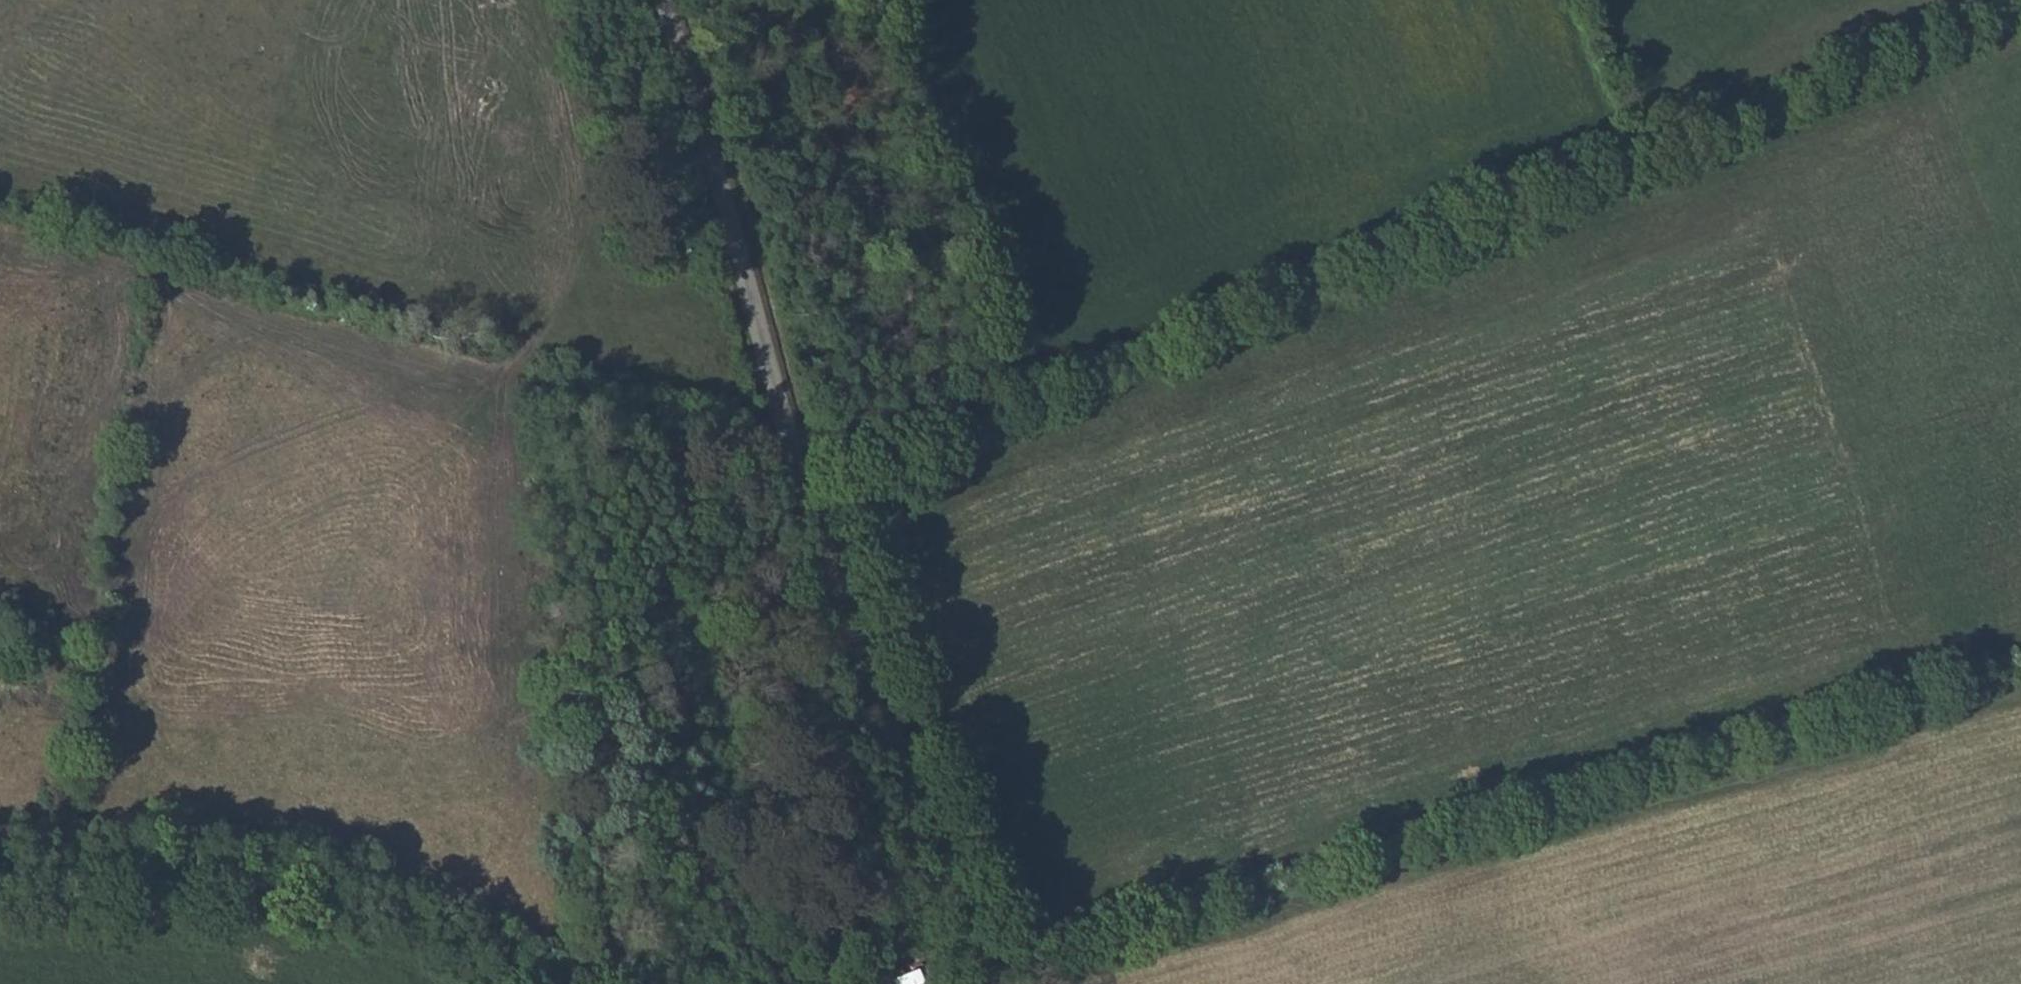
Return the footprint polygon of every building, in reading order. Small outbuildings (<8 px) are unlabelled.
[(915,966),(888,977),(891,983),(923,983),(915,966)]
